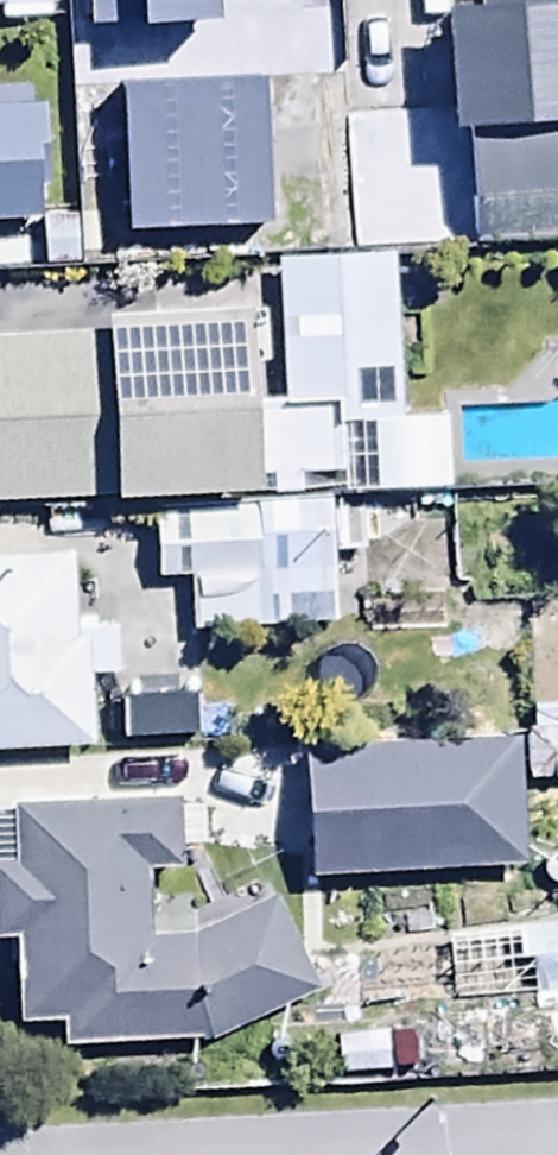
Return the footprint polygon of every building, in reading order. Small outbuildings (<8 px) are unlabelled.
[(50,20),(49,0),(0,0),(0,21),(50,20)] [(175,98),(335,94),(333,0),(112,0),(114,109),(175,108),(175,98)] [(557,141),(557,0),(471,0),(473,26),(440,27),(447,147),(466,146),(557,141)] [(466,146),(474,252),(557,247),(557,141),(466,146)] [(0,354),(0,518),(110,511),(111,519),(298,509),(296,483),(334,481),(334,466),(355,465),(353,437),(400,435),(391,267),(271,274),(274,324),(100,333),(101,347),(0,354)] [(449,486),(450,450),(355,453),(357,502),(450,502),(449,486)] [(337,514),(150,523),(153,594),(189,592),(191,648),(343,641),(337,514)] [(88,763),(89,689),(116,689),(117,637),(72,636),(73,568),(0,567),(0,762),(88,763)] [(300,757),(304,887),(525,880),(521,750),(300,757)] [(12,948),(17,1035),(62,1033),(64,1061),(215,1053),(311,1002),(262,911),(186,952),(142,955),(137,876),(176,874),(171,812),(0,824),(0,949),(12,948)] [(446,945),(449,1006),(557,1002),(557,941),(446,945)] [(410,1031),(413,1089),(511,1084),(509,1026),(410,1031)]
